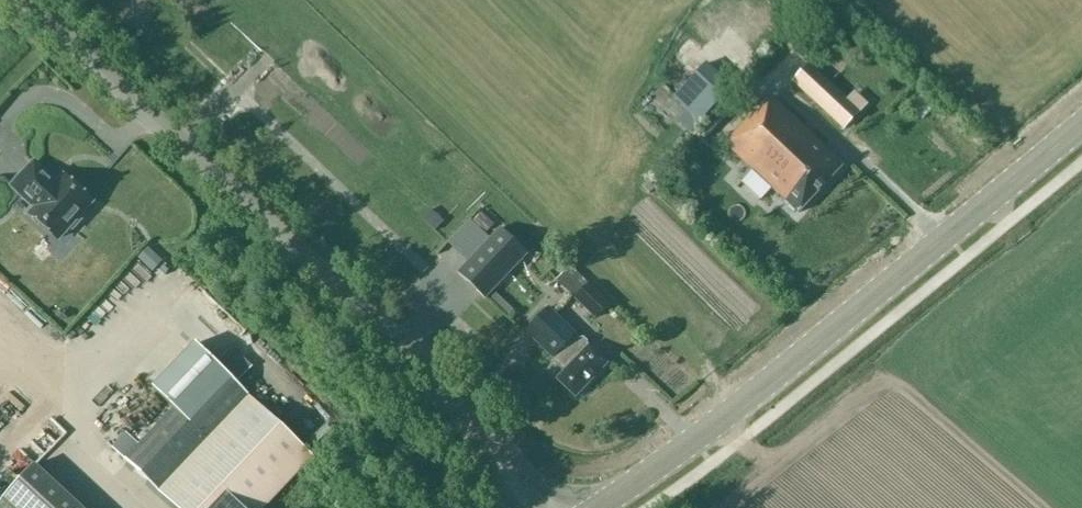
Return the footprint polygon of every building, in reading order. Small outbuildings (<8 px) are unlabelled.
[(809,65),(794,81),(843,127),(858,111),(866,103),(854,92),(846,100),(809,65)] [(737,90),(720,75),(710,85),(697,73),(676,97),(703,121),(712,111),(716,114),(737,90)] [(756,110),(724,143),(798,213),(843,165),(772,97),(758,112),(756,110)] [(5,208),(32,233),(44,220),(48,224),(58,212),(55,209),(66,196),(40,171),(30,181),(22,174),(25,171),(10,157),(0,167),(0,193),(10,203),(5,208)] [(70,214),(98,188),(90,179),(62,205),(70,214)] [(485,298),(510,320),(516,313),(492,290),(526,254),(499,228),(457,273),(484,299),(485,298)] [(7,255),(16,248),(0,232),(0,248),(7,255)] [(556,282),(596,320),(610,305),(570,267),(556,282)] [(548,308),(525,332),(553,358),(553,357),(566,369),(556,379),(575,397),(607,363),(588,345),(587,346),(575,335),(575,334),(548,308)] [(138,445),(126,433),(112,448),(125,459),(176,507),(264,507),(313,456),(237,384),(253,368),(233,348),(216,364),(138,445)] [(0,501),(0,507),(81,507),(34,464),(0,501)]
